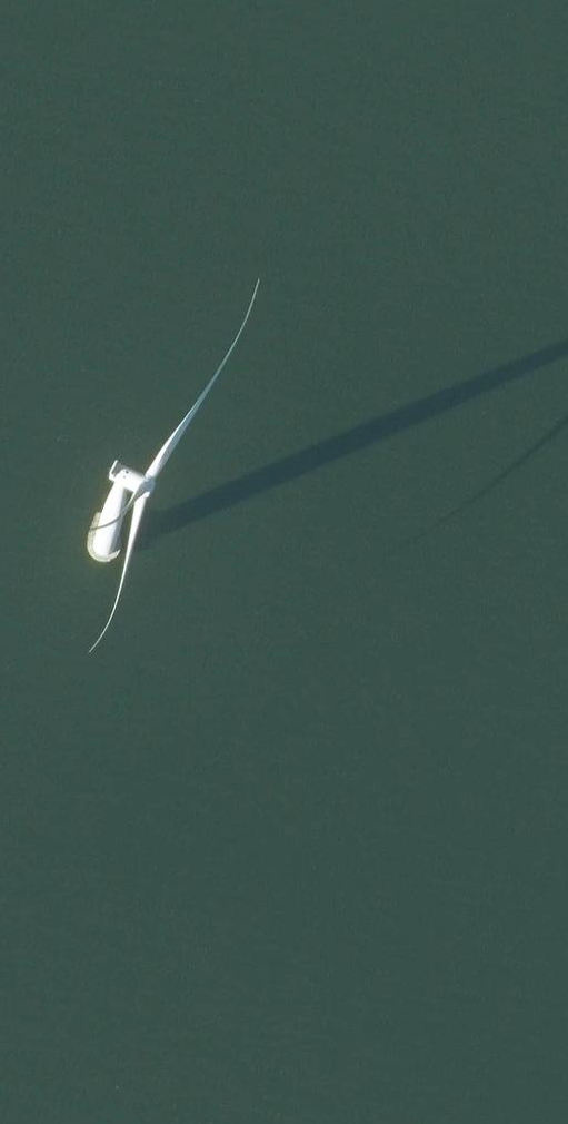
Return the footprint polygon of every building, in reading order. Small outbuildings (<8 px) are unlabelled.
[(92,547),(90,552),(91,558),(94,562),(99,564),(105,564),(109,561),(112,556),(112,551),(110,546),(106,543),(101,542),(96,543),(92,547)]
